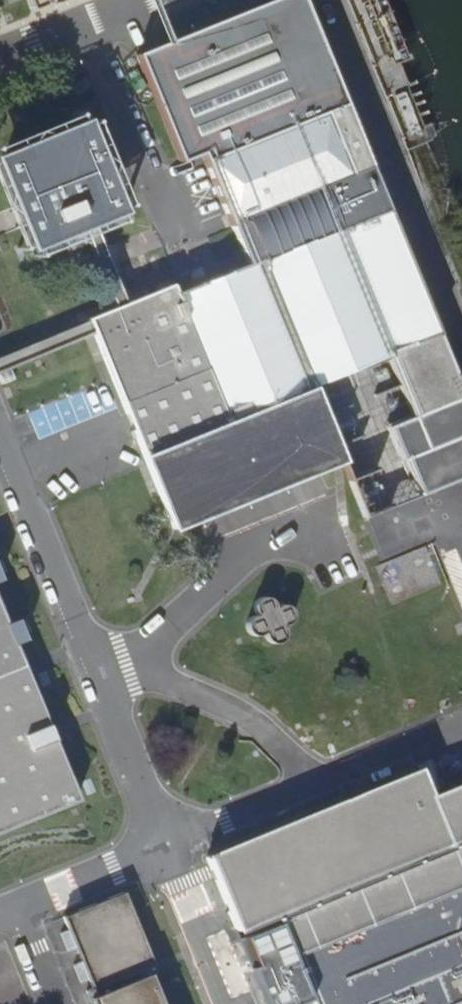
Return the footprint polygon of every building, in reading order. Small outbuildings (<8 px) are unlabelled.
[(36,8),(57,0),(33,0),(36,8)] [(174,530),(205,517),(319,471),(333,466),(342,462),(336,447),(311,386),(339,375),(362,366),(391,355),(415,416),(429,449),(461,436),(461,396),(392,222),(343,106),(305,0),(274,0),(141,54),(180,155),(182,160),(201,153),(232,227),(242,252),(247,265),(175,294),(172,286),(126,304),(116,308),(88,320),(93,333),(174,530)] [(32,251),(85,229),(95,225),(126,212),(88,118),(0,153),(0,172),(32,251)] [(85,229),(116,308),(126,304),(95,225),(85,229)] [(0,355),(0,371),(93,333),(88,320),(0,355)] [(362,366),(387,427),(415,416),(391,355),(362,366)] [(429,449),(415,416),(387,427),(362,366),(339,375),(364,436),(336,447),(342,462),(363,519),(461,478),(461,436),(429,449)] [(311,386),(336,447),(364,436),(339,375),(311,386)] [(246,628),(248,632),(250,634),(253,636),(256,637),(258,637),(261,636),(264,634),(265,633),(265,634),(265,636),(266,638),(267,641),(269,643),(273,645),(276,645),(278,645),(282,643),(283,642),(285,640),(286,636),(286,634),(286,632),(285,629),(282,625),(283,625),(286,625),(287,625),(291,623),(293,621),(294,619),(295,617),(295,613),(295,611),(293,608),(291,606),(287,604),(283,604),(280,605),(278,606),(276,609),(276,606),(275,604),(274,602),(272,600),(266,597),(262,598),(259,599),(258,600),(256,602),(255,605),(254,607),(254,610),(256,612),(258,615),(253,617),(251,618),(248,620),(246,624),(246,628)] [(77,800),(51,737),(47,727),(28,679),(12,641),(18,638),(9,617),(2,618),(0,613),(0,831),(77,800)] [(238,932),(279,915),(315,1003),(457,1003),(461,1002),(461,783),(432,795),(420,768),(207,856),(238,932)] [(95,989),(89,992),(93,1003),(162,1003),(150,974),(148,970),(156,967),(154,963),(129,901),(126,894),(66,918),(95,989)]
